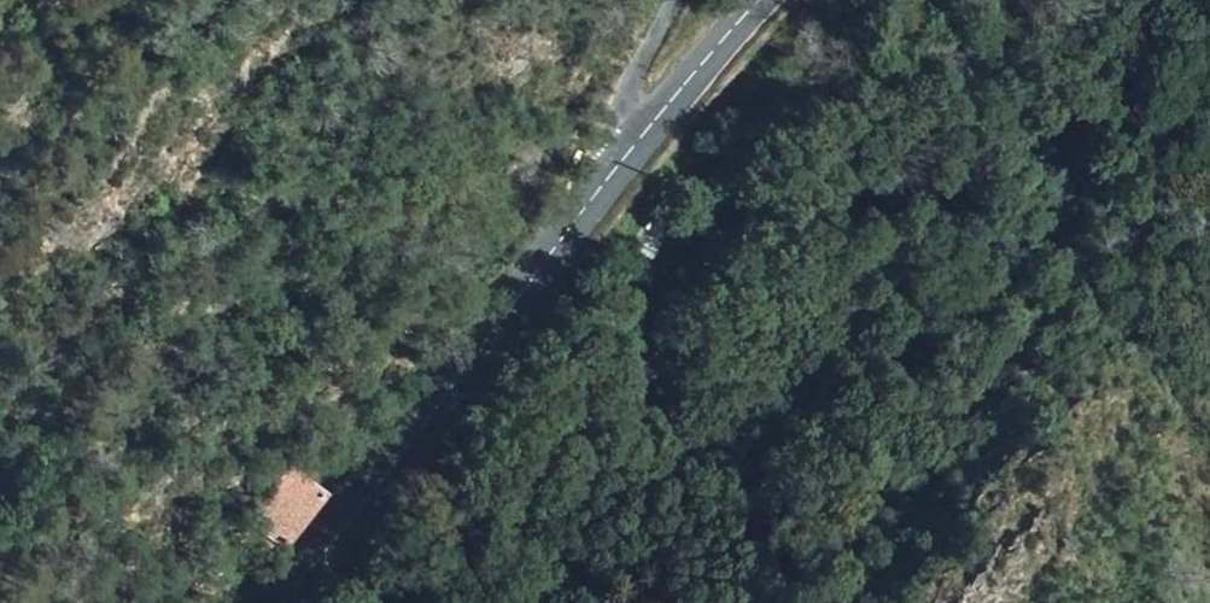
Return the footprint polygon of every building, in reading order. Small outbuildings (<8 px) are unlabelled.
[(279,546),(325,492),(288,466),(243,519),(279,546)] [(247,544),(240,532),(225,540),(230,552),(247,544)]
